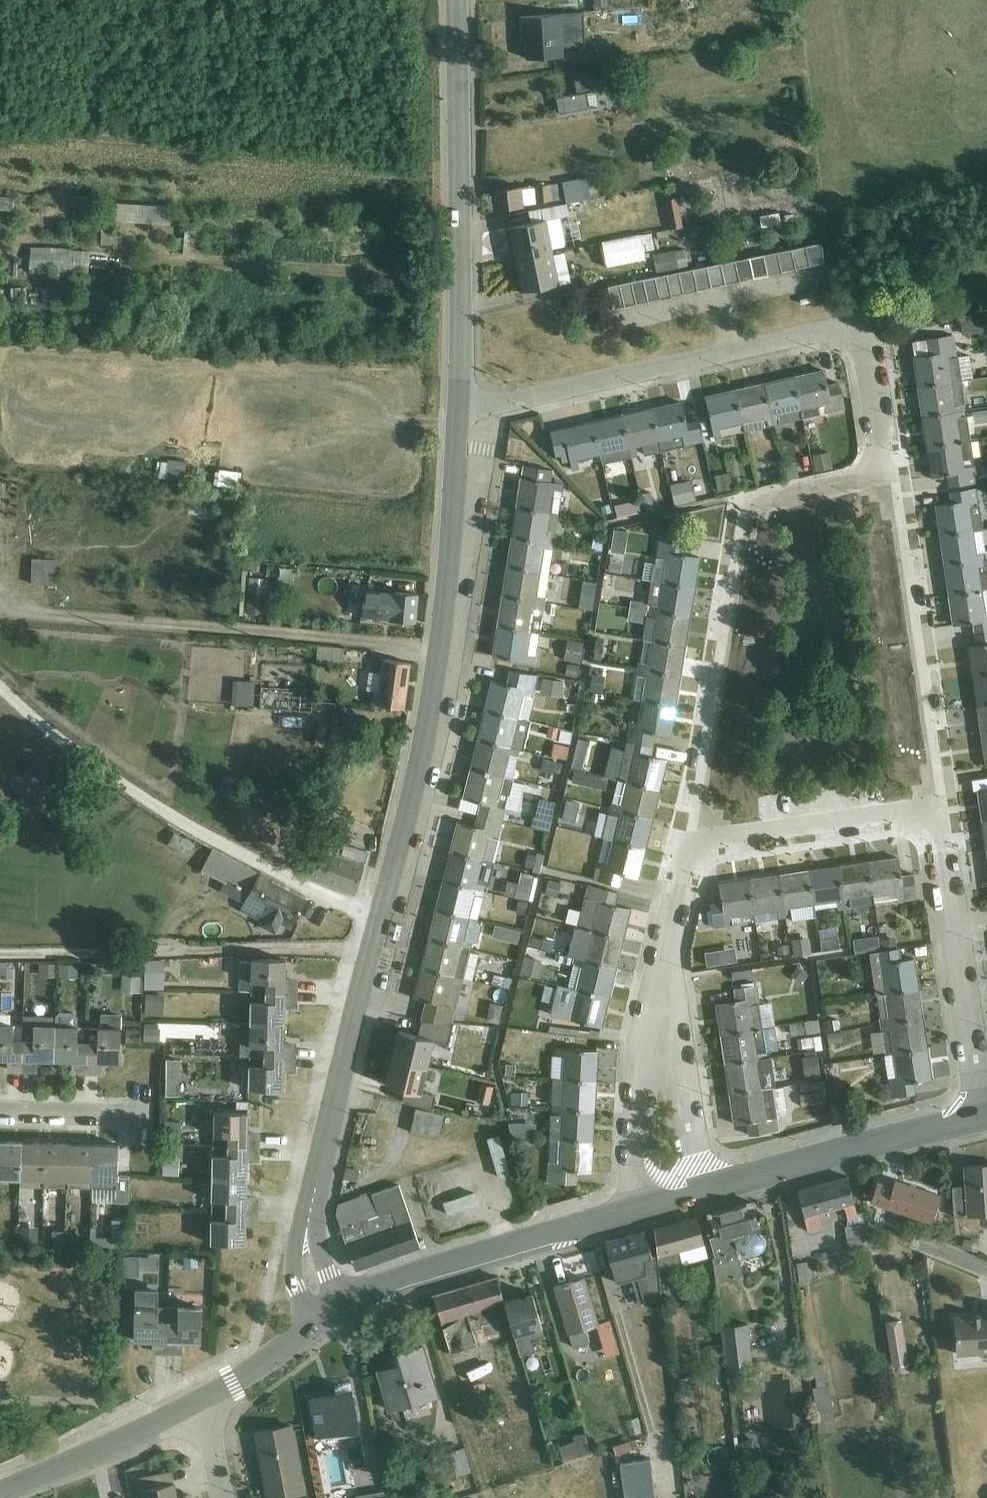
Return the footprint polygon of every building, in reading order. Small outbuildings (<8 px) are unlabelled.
[(562,47),(586,45),(583,13),(520,17),(522,42),(526,42),(527,59),(563,56),(562,47)] [(620,64),(602,66),(606,90),(624,88),(620,64)] [(577,94),(556,98),(559,114),(599,106),(596,91),(594,91),(591,78),(575,81),(577,94)] [(562,181),(566,203),(591,198),(587,177),(562,181)] [(557,183),(493,190),(495,208),(537,204),(537,202),(560,199),(557,183)] [(0,196),(0,209),(13,210),(14,197),(0,196)] [(114,213),(116,214),(116,219),(141,221),(142,216),(171,218),(171,206),(114,202),(114,213)] [(515,260),(553,252),(552,249),(567,245),(560,216),(568,215),(566,203),(528,211),(531,222),(508,227),(515,260)] [(683,225),(680,211),(667,214),(670,228),(683,225)] [(779,212),(759,216),(761,227),(782,223),(779,212)] [(697,223),(688,225),(691,243),(701,241),(697,223)] [(114,229),(101,228),(101,244),(114,244),(114,249),(122,249),(122,234),(114,234),(114,229)] [(646,259),(645,251),(655,248),(652,233),(642,235),(642,234),(601,242),(607,267),(646,259)] [(790,249),(802,247),(800,238),(789,241),(790,249)] [(824,263),(825,263),(820,243),(805,246),(810,266),(810,265),(823,263),(824,263)] [(70,248),(31,246),(30,267),(33,267),(33,270),(45,270),(45,268),(48,269),(48,270),(67,271),(67,270),(88,271),(89,251),(70,250),(70,248)] [(810,266),(805,246),(802,247),(790,249),(796,270),(797,269),(796,268),(809,266),(810,266)] [(658,274),(679,269),(679,267),(689,265),(685,248),(675,251),(675,250),(653,254),(658,274)] [(795,270),(796,270),(790,249),(777,252),(782,273),(782,272),(795,269),(795,270)] [(522,292),(560,284),(553,252),(515,260),(522,292)] [(782,273),(777,252),(763,255),(768,276),(769,276),(768,275),(781,272),(781,273),(782,273)] [(768,276),(763,255),(748,257),(754,279),(754,278),(767,275),(768,276)] [(754,279),(748,257),(734,260),(740,282),(740,281),(753,278),(753,279),(754,279)] [(739,282),(740,282),(734,260),(720,263),(726,285),(726,284),(739,281),(739,282)] [(726,285),(720,263),(706,266),(712,288),(712,287),(725,285),(726,285)] [(711,289),(712,288),(706,266),(692,269),(698,291),(711,288),(711,289)] [(698,291),(692,269),(678,272),(684,295),(684,294),(697,291),(697,292),(698,291)] [(683,295),(684,295),(678,272),(667,274),(672,297),(683,294),(683,295)] [(672,297),(667,274),(654,277),(660,300),(661,300),(661,299),(671,297),(672,297)] [(660,300),(654,277),(643,279),(648,302),(649,302),(659,299),(660,300)] [(648,302),(643,279),(631,281),(637,305),(637,304),(648,302),(648,303),(648,302)] [(636,305),(637,305),(631,281),(620,284),(625,308),(625,307),(636,305)] [(625,308),(620,284),(608,286),(613,310),(614,310),(614,309),(624,307),(624,308),(625,308)] [(981,318),(961,321),(963,334),(983,331),(981,318)] [(919,387),(962,381),(974,379),(970,355),(958,356),(954,335),(927,338),(929,354),(914,357),(919,387)] [(823,371),(823,370),(794,377),(804,418),(845,409),(839,382),(827,385),(824,370),(823,371)] [(774,424),(804,418),(794,377),(765,383),(774,424)] [(919,387),(923,417),(966,411),(962,381),(919,387)] [(774,424),(765,383),(736,390),(745,431),(774,424)] [(722,436),(745,431),(736,390),(705,396),(710,418),(699,421),(705,452),(717,450),(714,439),(722,437),(722,436)] [(690,444),(682,402),(652,409),(661,452),(690,444)] [(645,455),(661,452),(652,409),(623,415),(632,457),(638,455),(636,446),(642,445),(645,455)] [(970,440),(968,424),(986,422),(986,410),(966,413),(966,411),(923,417),(927,446),(970,440)] [(632,457),(623,415),(593,422),(601,455),(603,464),(632,457)] [(578,460),(601,455),(593,422),(551,432),(556,456),(561,455),(562,462),(570,461),(572,471),(579,469),(578,460)] [(927,446),(932,477),(947,474),(949,486),(976,483),(976,479),(979,479),(977,466),(974,466),(970,440),(927,446)] [(829,451),(812,454),(815,471),(833,468),(829,451)] [(161,461),(159,477),(177,479),(177,478),(185,479),(187,461),(168,459),(168,462),(161,461)] [(796,462),(784,464),(787,480),(799,477),(796,462)] [(559,513),(564,484),(551,481),(553,470),(525,465),(523,478),(522,478),(517,507),(559,513)] [(231,485),(232,469),(217,467),(216,483),(231,485)] [(731,473),(715,476),(718,491),(734,488),(731,473)] [(703,478),(692,487),(699,496),(710,488),(703,478)] [(940,535),(982,529),(976,488),(950,491),(952,503),(936,505),(940,535)] [(641,494),(645,510),(655,507),(651,491),(641,494)] [(639,500),(614,505),(616,516),(642,511),(639,500)] [(559,513),(517,507),(512,537),(553,544),(556,545),(561,546),(564,525),(558,519),(559,513)] [(66,527),(65,539),(74,540),(77,521),(66,520),(65,527),(66,527)] [(982,529),(940,535),(945,565),(986,559),(986,550),(986,551),(982,529)] [(652,580),(695,587),(699,557),(680,554),(682,537),(660,533),(655,564),(654,564),(652,580)] [(549,574),(553,544),(512,537),(507,567),(549,574)] [(625,542),(616,541),(611,565),(621,567),(625,542)] [(570,547),(561,546),(556,545),(554,556),(568,559),(570,547)] [(32,562),(21,562),(21,583),(48,583),(47,590),(56,591),(57,559),(32,558),(32,562)] [(945,565),(949,594),(986,589),(986,559),(945,565)] [(117,562),(98,561),(97,570),(117,570),(117,562)] [(291,579),(291,565),(277,564),(276,578),(291,579)] [(549,574),(507,567),(502,596),(545,603),(546,597),(545,596),(549,574)] [(269,578),(249,576),(247,614),(266,615),(269,578)] [(652,580),(647,610),(690,617),(695,587),(652,580)] [(390,619),(416,622),(418,594),(364,589),(361,616),(390,618),(390,619)] [(949,594),(953,625),(973,622),(975,633),(986,632),(986,589),(949,594)] [(591,596),(575,594),(573,606),(589,609),(591,596)] [(540,632),(545,603),(502,596),(498,626),(540,632)] [(647,602),(634,600),(633,608),(634,608),(646,610),(647,602)] [(647,610),(646,610),(634,608),(631,622),(644,625),(647,610)] [(644,640),(685,646),(690,617),(647,610),(646,616),(647,617),(645,624),(643,640),(644,640)] [(540,632),(498,626),(493,656),(535,663),(540,632)] [(975,633),(976,644),(969,646),(973,676),(986,674),(986,632),(975,633)] [(568,640),(564,659),(581,663),(585,643),(568,640)] [(638,663),(638,669),(680,676),(685,646),(644,640),(641,663),(638,663)] [(320,647),(318,662),(342,665),(344,649),(320,647)] [(371,651),(350,651),(350,663),(371,663),(371,651)] [(372,704),(404,708),(410,663),(383,659),(381,674),(369,673),(367,690),(374,691),(372,704)] [(579,666),(568,663),(565,677),(576,679),(579,666)] [(642,700),(676,706),(680,676),(638,669),(634,699),(642,700)] [(493,680),(486,711),(527,720),(537,677),(511,671),(508,684),(493,680)] [(605,676),(592,674),(590,691),(603,693),(605,676)] [(973,676),(978,706),(986,705),(986,674),(973,676)] [(563,682),(543,678),(540,694),(560,697),(563,682)] [(250,683),(238,682),(235,709),(249,709),(251,685),(250,685),(250,683)] [(313,690),(261,687),(260,709),(312,711),(313,690)] [(655,733),(671,736),(676,706),(642,700),(638,723),(629,722),(627,740),(653,745),(655,733)] [(978,706),(982,735),(986,735),(986,705),(978,706)] [(479,740),(520,750),(523,750),(531,721),(527,720),(486,711),(479,740)] [(560,729),(558,742),(570,744),(573,732),(560,729)] [(479,740),(471,768),(513,778),(520,750),(479,740)] [(617,780),(618,780),(660,789),(667,760),(651,756),(653,745),(627,740),(617,780)] [(568,747),(554,744),(551,757),(565,760),(568,747)] [(596,748),(579,744),(574,765),(590,769),(596,748)] [(18,769),(10,787),(43,802),(50,787),(39,782),(40,779),(32,775),(39,759),(26,753),(19,770),(18,769)] [(563,764),(545,758),(541,771),(553,774),(554,772),(560,773),(563,764)] [(503,820),(506,809),(518,812),(525,784),(513,781),(514,779),(513,778),(471,768),(464,798),(481,802),(478,814),(503,820)] [(606,791),(609,777),(572,768),(568,782),(606,791)] [(611,809),(653,819),(660,789),(618,780),(611,809)] [(591,788),(576,785),(573,798),(587,802),(591,788)] [(983,820),(986,819),(986,789),(978,790),(983,820)] [(580,802),(567,799),(562,820),(576,823),(580,802)] [(536,808),(531,827),(550,831),(555,813),(536,808)] [(611,809),(603,838),(645,848),(653,819),(611,809)] [(458,822),(451,852),(492,861),(495,862),(500,840),(498,839),(503,820),(478,814),(475,826),(458,822)] [(174,833),(168,844),(189,855),(195,844),(174,833)] [(366,853),(367,851),(323,837),(322,839),(310,834),(302,872),(310,875),(310,877),(355,892),(364,865),(363,864),(367,854),(366,853)] [(622,874),(638,878),(645,848),(603,838),(593,879),(620,886),(622,874)] [(214,849),(203,869),(226,883),(228,879),(237,884),(236,886),(241,888),(242,886),(251,891),(240,910),(263,921),(261,925),(275,932),(283,918),(294,923),(305,900),(271,882),(272,879),(261,873),(261,874),(214,849)] [(444,881),(485,891),(492,861),(451,852),(444,881)] [(538,855),(528,852),(524,867),(535,869),(534,871),(540,873),(545,854),(539,853),(538,855)] [(898,901),(918,898),(914,874),(902,876),(899,857),(869,862),(875,903),(897,899),(898,901)] [(875,903),(869,862),(839,866),(845,909),(851,908),(851,906),(875,903)] [(839,910),(845,909),(839,866),(809,871),(816,910),(838,907),(839,910)] [(816,910),(809,871),(780,875),(786,917),(792,917),(792,915),(816,912),(816,910)] [(535,875),(521,872),(518,883),(508,880),(504,895),(529,902),(529,900),(532,901),(538,878),(535,877),(535,875)] [(756,921),(786,917),(780,875),(750,880),(755,916),(756,921)] [(545,894),(557,897),(561,883),(548,880),(545,894)] [(755,916),(750,880),(720,884),(722,902),(710,904),(713,922),(755,916)] [(444,881),(437,910),(478,920),(485,891),(444,881)] [(578,925),(577,928),(623,939),(630,909),(615,905),(618,893),(588,885),(581,911),(569,908),(565,922),(578,925)] [(429,939),(471,949),(472,943),(478,941),(481,925),(478,920),(437,910),(429,939)] [(232,928),(205,923),(203,934),(229,938),(232,928)] [(574,958),(616,968),(623,939),(577,928),(576,928),(570,950),(561,948),(559,954),(574,958)] [(880,949),(878,936),(865,938),(867,951),(880,949)] [(812,954),(809,937),(791,940),(794,957),(812,954)] [(840,948),(838,937),(820,940),(822,951),(840,948)] [(898,947),(896,937),(881,939),(883,949),(898,947)] [(429,939),(422,968),(463,978),(472,980),(479,954),(470,952),(471,949),(429,939)] [(707,967),(737,962),(735,948),(705,952),(707,967)] [(875,995),(877,995),(919,989),(914,958),(901,961),(899,948),(869,953),(875,995)] [(542,961),(525,956),(521,974),(537,978),(542,961)] [(574,965),(568,987),(609,997),(616,968),(574,958),(572,964),(574,965)] [(253,982),(253,992),(296,993),(297,981),(285,981),(286,959),(252,959),(252,982),(253,982)] [(147,961),(146,990),(162,990),(162,962),(147,961)] [(55,963),(43,964),(43,977),(55,978),(55,963)] [(77,964),(59,964),(59,978),(78,978),(77,964)] [(140,993),(141,964),(122,964),(121,993),(140,993)] [(808,974),(798,965),(790,975),(800,983),(808,974)] [(422,1018),(453,1025),(463,978),(422,968),(415,998),(427,1001),(422,1018)] [(508,977),(494,973),(491,984),(506,987),(508,977)] [(551,1014),(601,1027),(609,997),(568,987),(558,985),(551,1014)] [(717,1004),(721,1034),(775,1026),(772,1003),(761,1004),(758,985),(735,989),(737,1001),(717,1004)] [(880,1025),(923,1018),(919,989),(877,995),(880,1025)] [(250,1023),(284,1025),(285,1004),(296,1004),(296,993),(253,992),(251,992),(250,1023)] [(146,994),(145,1014),(164,1016),(165,995),(146,994)] [(503,1006),(490,1003),(487,1021),(499,1024),(503,1006)] [(87,1073),(88,1028),(79,1028),(78,1017),(74,1012),(60,1012),(56,1016),(55,1060),(76,1061),(75,1072),(87,1073)] [(23,1026),(11,1025),(11,1014),(0,1014),(0,1059),(11,1059),(11,1071),(23,1071),(23,1026)] [(99,1061),(120,1062),(121,1015),(101,1014),(100,1028),(88,1028),(87,1073),(98,1073),(99,1061)] [(34,1060),(55,1060),(56,1016),(24,1015),(23,1026),(23,1071),(34,1071),(34,1060)] [(550,1032),(553,1019),(539,1015),(536,1029),(550,1032)] [(453,1025),(422,1018),(418,1035),(399,1030),(392,1057),(428,1066),(433,1040),(449,1044),(453,1025)] [(886,1052),(886,1054),(927,1048),(923,1018),(880,1025),(881,1031),(871,1033),(873,1053),(886,1052)] [(819,1031),(817,1019),(789,1024),(792,1037),(819,1031)] [(143,1042),(160,1042),(161,1028),(158,1028),(158,1024),(145,1023),(145,1027),(144,1027),(143,1042)] [(240,1056),(250,1056),(295,1057),(295,1046),(284,1046),(284,1025),(250,1023),(241,1023),(240,1056)] [(726,1064),(768,1058),(779,1050),(775,1026),(721,1034),(726,1064)] [(140,1030),(127,1030),(126,1043),(139,1044),(140,1030)] [(841,1031),(827,1034),(829,1044),(843,1042),(841,1031)] [(798,1049),(815,1046),(816,1050),(821,1050),(820,1036),(797,1039),(798,1049)] [(913,1082),(932,1079),(927,1048),(886,1054),(885,1055),(892,1097),(914,1094),(913,1082)] [(554,1056),(553,1079),(596,1081),(598,1051),(555,1049),(555,1056),(554,1056)] [(802,1058),(806,1078),(820,1075),(817,1055),(802,1058)] [(248,1089),(283,1090),(283,1068),(295,1069),(295,1057),(250,1056),(248,1089)] [(428,1066),(392,1057),(386,1085),(405,1089),(402,1101),(433,1109),(436,1096),(421,1092),(428,1066)] [(726,1064),(730,1093),(776,1087),(772,1058),(768,1058),(726,1064)] [(231,1077),(241,1077),(242,1060),(232,1059),(231,1077)] [(166,1096),(180,1096),(180,1060),(166,1060),(166,1096)] [(840,1102),(836,1077),(826,1079),(827,1080),(828,1088),(833,1122),(849,1120),(846,1101),(840,1102)] [(551,1109),(594,1111),(596,1081),(553,1079),(551,1109)] [(802,1092),(828,1088),(827,1080),(801,1083),(802,1092)] [(494,1086),(481,1083),(476,1101),(489,1104),(494,1086)] [(778,1131),(776,1117),(788,1114),(784,1087),(776,1087),(730,1093),(735,1124),(748,1122),(750,1135),(778,1131)] [(528,1093),(511,1093),(511,1104),(528,1105),(528,1093)] [(822,1104),(820,1093),(800,1096),(802,1107),(822,1104)] [(444,1115),(416,1108),(410,1132),(438,1139),(444,1115)] [(550,1139),(554,1139),(593,1141),(594,1111),(551,1109),(550,1139)] [(214,1113),(213,1146),(258,1147),(259,1135),(247,1135),(248,1114),(214,1113)] [(165,1121),(165,1141),(180,1141),(181,1121),(165,1121)] [(537,1124),(509,1123),(511,1138),(513,1137),(536,1138),(537,1124)] [(577,1171),(591,1172),(593,1141),(554,1139),(553,1182),(567,1183),(576,1184),(577,1171)] [(20,1180),(22,1142),(0,1142),(0,1178),(20,1180)] [(45,1188),(45,1143),(22,1142),(20,1180),(19,1187),(45,1188)] [(45,1188),(68,1189),(70,1144),(45,1143),(45,1188)] [(93,1189),(94,1144),(70,1144),(68,1189),(93,1189)] [(130,1177),(130,1176),(118,1176),(118,1145),(94,1144),(93,1189),(116,1190),(115,1203),(129,1203),(130,1177)] [(343,1178),(357,1181),(360,1170),(369,1172),(373,1150),(350,1145),(343,1178)] [(212,1178),(246,1178),(247,1158),(258,1158),(258,1147),(213,1146),(212,1178)] [(180,1158),(164,1157),(163,1175),(179,1176),(180,1158)] [(965,1167),(966,1186),(953,1187),(954,1216),(986,1214),(986,1165),(965,1167)] [(129,1203),(129,1208),(139,1208),(140,1177),(130,1177),(129,1203)] [(863,1212),(857,1214),(848,1177),(797,1190),(808,1232),(823,1228),(819,1214),(844,1207),(848,1220),(849,1226),(845,1227),(849,1252),(863,1250),(865,1261),(871,1260),(863,1212)] [(212,1178),(211,1210),(257,1211),(257,1199),(246,1199),(246,1178),(212,1178)] [(871,1202),(932,1223),(941,1196),(896,1180),(893,1187),(878,1182),(871,1202)] [(361,1268),(420,1247),(399,1185),(372,1195),(378,1214),(340,1228),(354,1265),(361,1268)] [(447,1211),(442,1195),(429,1199),(434,1215),(447,1211)] [(744,1235),(743,1231),(759,1227),(753,1202),(709,1214),(715,1237),(710,1238),(714,1257),(712,1257),(716,1283),(743,1275),(739,1261),(744,1260),(743,1255),(746,1254),(750,1257),(755,1257),(759,1255),(762,1252),(764,1248),(764,1244),(763,1240),(761,1237),(754,1233),(744,1235)] [(210,1243),(245,1244),(245,1222),(257,1223),(257,1211),(211,1210),(210,1243)] [(659,1271),(709,1258),(698,1218),(655,1230),(657,1252),(659,1271)] [(127,1248),(128,1227),(123,1227),(123,1220),(112,1219),(111,1236),(91,1236),(91,1247),(127,1248)] [(135,1222),(134,1235),(149,1235),(150,1223),(135,1222)] [(38,1227),(21,1227),(20,1245),(38,1245),(38,1227)] [(662,1297),(659,1271),(657,1252),(651,1253),(645,1232),(606,1243),(616,1282),(632,1278),(638,1303),(662,1297)] [(978,1252),(980,1243),(964,1239),(962,1248),(978,1252)] [(159,1256),(128,1256),(127,1276),(139,1277),(140,1270),(158,1270),(159,1256)] [(807,1262),(796,1264),(800,1285),(810,1284),(807,1262)] [(495,1307),(506,1304),(505,1302),(497,1277),(434,1295),(451,1354),(478,1345),(473,1330),(483,1327),(486,1336),(502,1331),(495,1307)] [(585,1278),(556,1286),(569,1334),(598,1325),(585,1278)] [(168,1352),(168,1307),(159,1307),(159,1289),(136,1288),(135,1340),(156,1340),(156,1352),(168,1352)] [(532,1293),(505,1302),(506,1304),(521,1355),(535,1351),(532,1339),(545,1335),(532,1293)] [(179,1341),(201,1341),(202,1308),(168,1307),(168,1352),(179,1352),(179,1341)] [(958,1355),(986,1353),(986,1310),(983,1310),(983,1315),(954,1317),(958,1355)] [(749,1325),(721,1328),(727,1375),(754,1372),(749,1325)] [(910,1353),(905,1327),(887,1331),(892,1356),(910,1353)] [(721,1344),(711,1345),(712,1363),(723,1362),(721,1344)] [(378,1371),(390,1411),(438,1397),(423,1346),(397,1353),(400,1365),(378,1371)] [(823,1363),(813,1365),(817,1387),(812,1388),(819,1433),(836,1430),(830,1385),(826,1386),(823,1363)] [(335,1393),(310,1398),(318,1437),(322,1436),(324,1442),(331,1443),(338,1437),(360,1433),(351,1382),(334,1386),(335,1393)] [(597,1397),(583,1399),(585,1411),(600,1408),(597,1397)] [(304,1492),(291,1426),(256,1432),(268,1497),(274,1497),(304,1492)] [(575,1441),(560,1445),(564,1460),(591,1452),(585,1433),(574,1436),(575,1441)] [(617,1452),(637,1446),(634,1435),(613,1441),(617,1452)] [(737,1446),(743,1457),(760,1447),(754,1436),(737,1446)] [(376,1442),(381,1461),(398,1457),(393,1438),(376,1442)] [(463,1447),(421,1459),(428,1485),(470,1470),(463,1447)] [(623,1497),(655,1497),(648,1454),(616,1459),(623,1497)] [(462,1478),(441,1484),(445,1497),(466,1491),(462,1478)] [(175,1497),(177,1497),(174,1483),(141,1489),(143,1497),(175,1497)] [(356,1497),(386,1497),(384,1490),(355,1496),(356,1497)]
